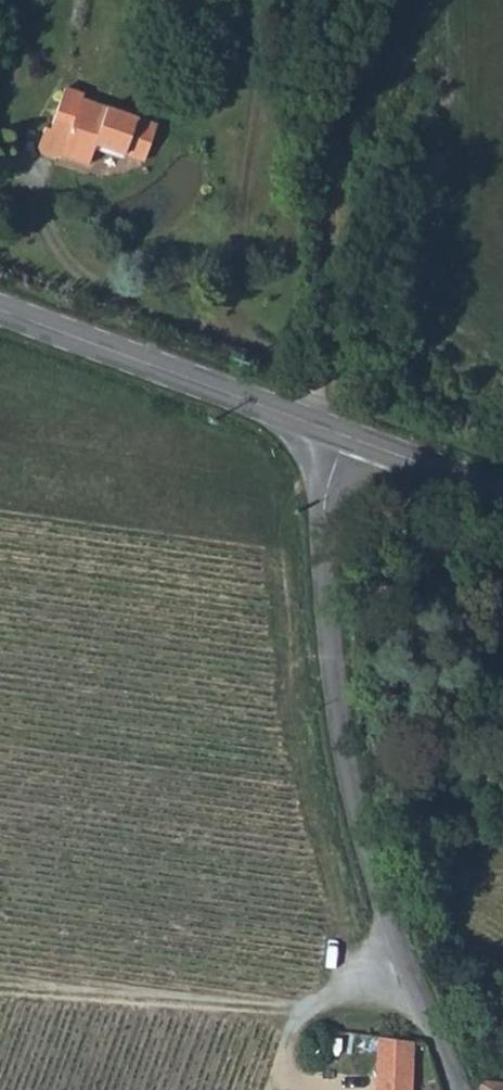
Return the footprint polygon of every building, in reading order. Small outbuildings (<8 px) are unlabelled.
[(137,106),(122,150),(140,156),(134,175),(163,185),(171,161),(219,177),(231,142),(154,117),(155,111),(137,106)] [(375,1063),(375,1089),(411,1089),(411,1042),(375,1033),(375,1063)] [(482,1089),(502,1089),(502,1081),(485,1079),(479,1083),(482,1089)]
